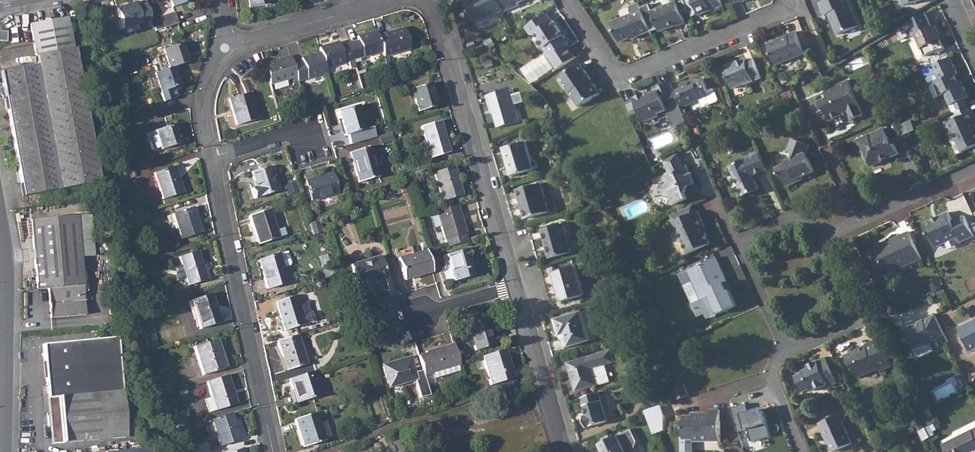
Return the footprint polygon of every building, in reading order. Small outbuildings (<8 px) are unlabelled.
[(477,21),(469,0),(467,1),(475,21),(477,21)] [(469,0),(477,21),(505,9),(504,9),(501,0),(470,0),(469,0)] [(504,9),(511,6),(512,8),(520,5),(519,2),(525,0),(501,0),(504,9)] [(687,22),(682,11),(690,9),(686,0),(684,0),(678,2),(678,0),(653,10),(650,3),(642,7),(651,29),(652,30),(652,31),(660,28),(661,30),(670,27),(671,24),(677,21),(679,25),(687,22)] [(690,9),(693,16),(701,13),(701,14),(709,11),(709,9),(712,7),(715,13),(725,8),(722,0),(686,0),(690,9)] [(821,2),(826,15),(832,12),(836,21),(834,21),(840,33),(860,24),(849,0),(825,0),(821,2)] [(642,7),(640,2),(631,6),(634,13),(612,22),(616,32),(618,31),(623,40),(643,31),(644,33),(652,30),(651,29),(642,7)] [(151,20),(146,3),(136,6),(135,3),(116,9),(122,29),(151,20)] [(159,17),(162,29),(177,24),(173,13),(159,17)] [(549,13),(527,27),(533,34),(537,31),(547,46),(546,47),(559,68),(576,57),(569,45),(570,44),(555,20),(554,21),(549,13)] [(937,53),(944,49),(940,40),(939,41),(936,34),(937,33),(935,27),(932,28),(925,13),(906,24),(913,38),(915,36),(924,57),(919,59),(924,69),(933,64),(941,61),(937,53)] [(67,17),(29,24),(31,36),(70,36),(67,17)] [(17,36),(16,27),(9,28),(10,36),(17,36)] [(404,28),(377,36),(382,52),(383,56),(409,49),(404,28)] [(789,35),(769,43),(778,64),(806,52),(797,30),(788,34),(789,35)] [(357,40),(348,43),(353,60),(382,52),(377,36),(375,31),(356,37),(357,40)] [(70,36),(31,36),(37,65),(0,72),(0,73),(23,195),(43,192),(59,189),(98,182),(70,36)] [(337,42),(318,47),(319,52),(324,69),(353,60),(348,43),(339,46),(337,42)] [(162,49),(168,68),(174,67),(189,62),(182,43),(162,49)] [(301,62),(292,65),(296,77),(297,82),(326,73),(324,69),(319,52),(300,58),(301,62)] [(941,61),(933,64),(940,80),(934,82),(940,95),(945,93),(953,112),(955,111),(967,105),(964,98),(968,97),(964,86),(961,88),(959,83),(955,74),(957,73),(950,56),(941,61)] [(289,57),(263,65),(269,85),(296,77),(292,65),(289,57)] [(735,61),(725,65),(734,87),(746,82),(747,83),(763,77),(755,57),(747,61),(746,58),(735,63),(735,61)] [(535,61),(524,68),(533,81),(544,74),(535,61)] [(582,63),(561,76),(581,105),(601,92),(595,83),(594,83),(591,79),(592,78),(582,63)] [(168,68),(154,73),(159,90),(160,92),(163,101),(176,97),(173,87),(180,85),(174,67),(168,68)] [(683,87),(676,90),(678,95),(682,106),(702,98),(704,104),(706,105),(719,99),(720,98),(715,87),(710,89),(705,77),(691,83),(689,80),(682,83),(683,87)] [(820,104),(819,105),(821,110),(824,110),(825,109),(830,120),(849,111),(853,119),(863,114),(847,81),(825,91),(828,99),(821,102),(820,104)] [(651,90),(626,100),(631,113),(642,108),(645,115),(651,118),(660,114),(662,117),(670,114),(675,125),(688,120),(682,106),(678,95),(676,90),(672,82),(664,85),(667,90),(662,92),(657,90),(652,92),(651,90)] [(428,84),(410,89),(417,112),(435,107),(428,84)] [(509,89),(489,95),(499,126),(518,121),(509,89)] [(247,92),(227,99),(232,114),(229,115),(232,127),(256,119),(247,92)] [(955,111),(958,118),(970,112),(967,105),(955,111)] [(358,107),(338,113),(345,137),(347,136),(349,144),(371,138),(368,130),(365,131),(358,107)] [(944,124),(948,134),(953,132),(962,152),(974,145),(974,124),(974,121),(974,120),(974,118),(972,112),(970,112),(958,118),(944,124)] [(911,120),(899,125),(904,134),(915,129),(911,120)] [(446,153),(442,138),(444,138),(440,121),(420,127),(429,158),(446,153)] [(176,124),(155,130),(161,149),(181,142),(176,124)] [(884,128),(857,140),(865,158),(870,160),(872,165),(882,161),(881,160),(888,157),(889,158),(899,153),(895,144),(892,145),(884,128)] [(784,164),(776,168),(780,177),(783,178),(786,184),(790,185),(795,183),(796,180),(814,171),(808,158),(804,157),(809,144),(791,138),(787,151),(792,153),(791,158),(785,160),(784,164)] [(526,141),(504,148),(513,175),(534,169),(532,162),(526,141)] [(370,146),(349,153),(358,182),(379,176),(370,146)] [(769,170),(761,153),(731,167),(745,196),(760,189),(754,176),(769,170)] [(677,154),(664,162),(670,176),(668,177),(670,183),(665,185),(662,194),(670,197),(682,202),(686,194),(689,187),(695,184),(688,168),(684,170),(677,154)] [(174,165),(154,172),(162,199),(182,192),(174,165)] [(267,166),(250,172),(255,187),(250,188),(254,198),(275,191),(267,166)] [(453,166),(432,172),(441,202),(462,196),(453,166)] [(133,168),(121,172),(123,179),(135,175),(133,168)] [(331,173),(304,181),(311,201),(336,193),(331,173)] [(406,183),(392,190),(393,195),(408,191),(407,186),(406,183)] [(540,183),(517,190),(526,219),(549,212),(540,183)] [(682,202),(670,197),(674,207),(683,203),(682,202)] [(457,204),(435,211),(436,215),(440,225),(444,240),(445,240),(447,247),(467,241),(465,234),(466,233),(464,227),(457,204)] [(692,206),(671,216),(674,222),(695,212),(692,206)] [(192,207),(172,213),(180,239),(200,233),(192,207)] [(277,238),(275,230),(268,210),(249,216),(258,245),(277,238)] [(695,212),(674,222),(688,253),(710,243),(705,232),(703,232),(701,228),(705,226),(697,211),(695,212)] [(941,219),(927,226),(930,235),(934,236),(938,246),(961,235),(963,240),(974,235),(965,215),(954,221),(949,211),(940,216),(941,219)] [(75,215),(78,245),(91,244),(88,214),(75,215)] [(75,215),(30,219),(36,289),(47,288),(49,318),(84,315),(78,245),(75,215)] [(440,225),(436,215),(430,217),(433,228),(440,225)] [(317,220),(308,222),(312,235),(321,232),(317,220)] [(562,224),(542,230),(550,259),(571,253),(562,224)] [(282,228),(275,230),(277,238),(285,236),(282,228)] [(880,244),(871,248),(883,275),(922,257),(909,231),(886,241),(887,243),(881,246),(880,244)] [(467,248),(446,254),(454,282),(474,276),(469,259),(470,259),(467,248)] [(156,249),(151,251),(145,253),(142,259),(158,254),(156,249)] [(185,277),(188,285),(206,280),(197,251),(179,257),(181,265),(175,267),(174,270),(176,277),(178,279),(185,277)] [(426,253),(426,251),(398,259),(403,280),(432,272),(426,253)] [(278,254),(257,261),(266,290),(287,283),(278,254)] [(718,256),(696,266),(701,276),(695,279),(703,298),(694,303),(700,315),(708,311),(718,307),(721,312),(738,304),(731,289),(729,290),(723,277),(727,275),(718,256)] [(378,257),(349,265),(357,294),(370,290),(368,284),(385,279),(378,257)] [(701,276),(696,266),(690,269),(695,279),(701,276)] [(576,267),(555,273),(564,301),(584,295),(576,267)] [(727,275),(723,277),(729,290),(731,289),(733,288),(727,275)] [(210,294),(192,300),(201,329),(220,323),(210,294)] [(294,296),(274,303),(284,331),(314,322),(311,312),(309,313),(305,303),(297,306),(294,296)] [(718,307),(708,311),(710,317),(721,312),(718,307)] [(582,312),(555,319),(560,335),(565,334),(569,347),(590,341),(582,312)] [(915,324),(915,323),(901,329),(910,349),(921,344),(921,342),(927,339),(928,341),(943,334),(934,314),(923,319),(923,321),(915,324)] [(956,328),(968,352),(974,348),(974,318),(956,328)] [(489,335),(487,326),(488,325),(486,319),(466,324),(474,351),(493,346),(489,335)] [(296,335),(275,341),(281,359),(284,358),(288,370),(306,365),(296,335)] [(116,337),(42,344),(51,444),(125,437),(116,337)] [(860,349),(847,356),(850,363),(855,366),(861,377),(880,368),(881,370),(894,365),(881,338),(867,344),(868,347),(861,351),(860,349)] [(216,340),(194,346),(203,375),(224,368),(216,340)] [(425,354),(418,356),(423,376),(432,373),(457,365),(459,364),(459,363),(453,344),(434,349),(434,351),(425,354)] [(504,350),(481,357),(490,385),(512,378),(504,350)] [(611,351),(568,363),(576,390),(609,381),(605,365),(614,363),(611,351)] [(390,365),(382,367),(388,388),(414,380),(420,398),(429,396),(423,376),(422,370),(414,373),(410,357),(389,363),(390,365)] [(809,369),(805,371),(805,372),(797,376),(804,392),(813,388),(814,391),(830,384),(831,387),(839,383),(827,357),(808,366),(809,369)] [(457,365),(432,373),(434,378),(459,371),(457,365)] [(315,372),(288,380),(291,390),(295,389),(299,402),(322,395),(315,372)] [(227,376),(207,382),(216,410),(236,404),(227,376)] [(683,382),(671,387),(677,399),(689,395),(683,382)] [(295,389),(291,390),(296,403),(299,402),(295,389)] [(599,392),(584,397),(586,405),(584,405),(587,414),(584,415),(587,427),(607,421),(599,392)] [(743,403),(729,407),(735,431),(745,429),(749,441),(767,436),(759,407),(745,411),(743,403)] [(649,408),(645,410),(649,419),(661,415),(658,405),(651,407),(649,408)] [(694,415),(685,415),(685,438),(682,438),(682,448),(686,451),(691,451),(695,448),(695,440),(721,440),(721,410),(710,410),(710,415),(703,415),(703,413),(694,413),(694,415)] [(844,410),(820,422),(827,436),(828,435),(835,449),(853,440),(848,427),(844,420),(847,418),(844,410)] [(178,424),(190,423),(189,411),(177,412),(178,424)] [(315,412),(294,419),(303,447),(324,441),(315,412)] [(232,414),(211,420),(220,446),(241,439),(232,414)] [(602,443),(606,451),(627,451),(634,449),(636,441),(630,428),(617,435),(602,443)] [(943,444),(947,451),(974,451),(974,428),(943,444)]
